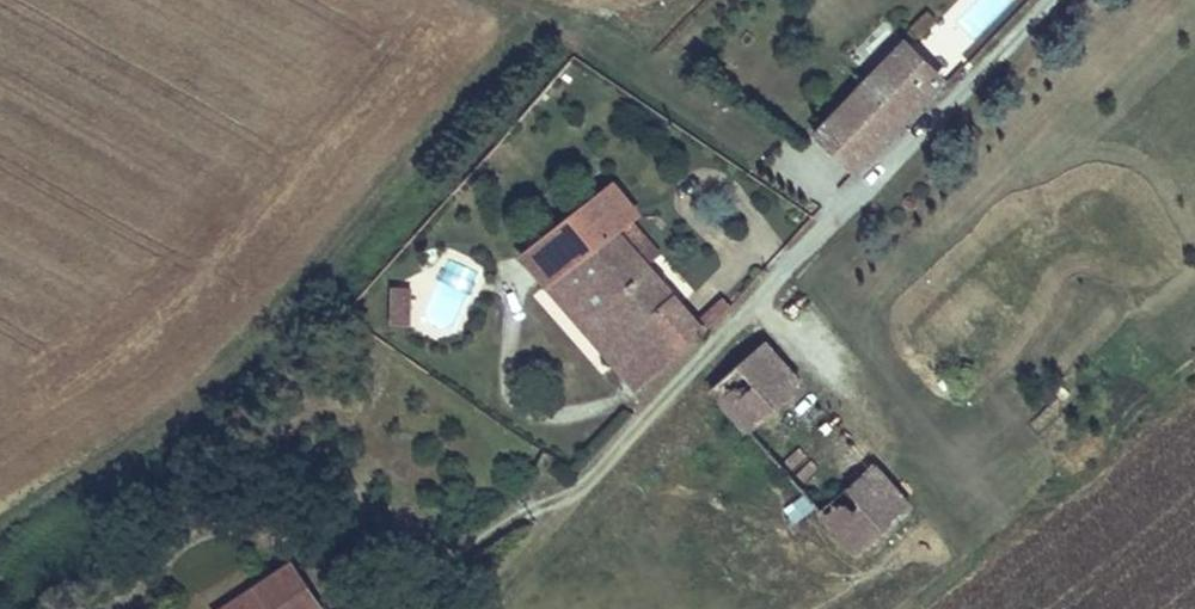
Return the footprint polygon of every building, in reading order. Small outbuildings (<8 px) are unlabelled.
[(898,44),(812,132),(851,171),(936,82),(898,44)] [(585,180),(592,188),(600,180),(593,173),(585,180)] [(515,258),(550,296),(632,222),(636,219),(600,180),(592,188),(515,258)] [(632,222),(550,296),(638,391),(702,331),(694,321),(647,269),(663,255),(632,222)] [(411,327),(410,289),(391,289),(391,327),(411,327)] [(702,331),(727,307),(719,298),(694,321),(702,331)] [(707,392),(749,438),(802,390),(760,344),(707,392)] [(749,438),(854,552),(907,505),(802,390),(749,438)] [(290,575),(241,608),(314,608),(290,575)]
